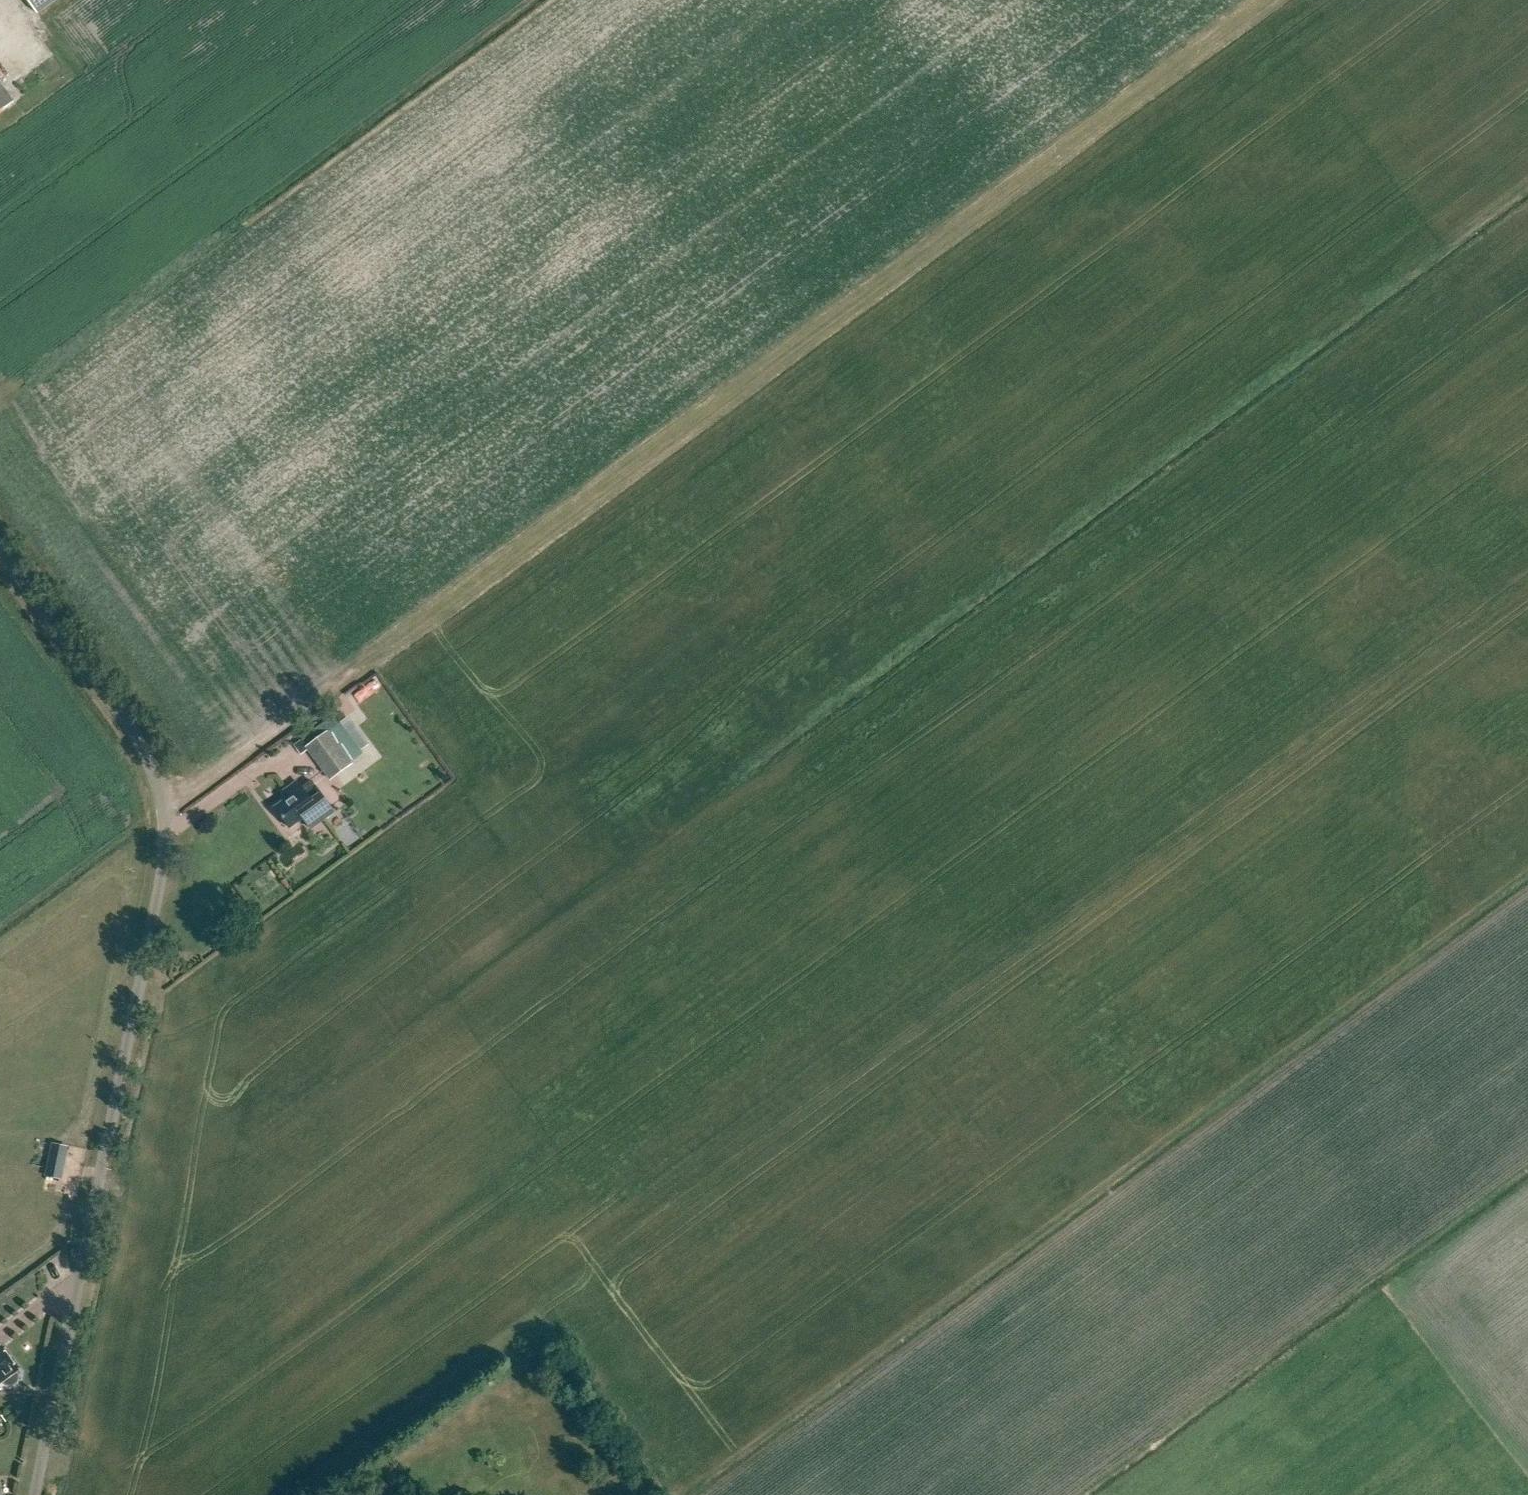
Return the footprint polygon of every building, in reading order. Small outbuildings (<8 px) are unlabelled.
[(37,14),(57,0),(27,0),(37,14)] [(0,84),(0,113),(14,103),(0,84)] [(328,732),(305,749),(330,782),(352,765),(328,732)] [(296,782),(283,792),(288,799),(275,809),(291,830),(304,820),(312,830),(335,812),(311,781),(302,789),(296,782)] [(52,1142),(43,1184),(60,1187),(68,1145),(52,1142)] [(4,1381),(7,1385),(13,1385),(17,1382),(19,1376),(16,1372),(19,1370),(2,1346),(0,1348),(0,1385),(4,1381)]
